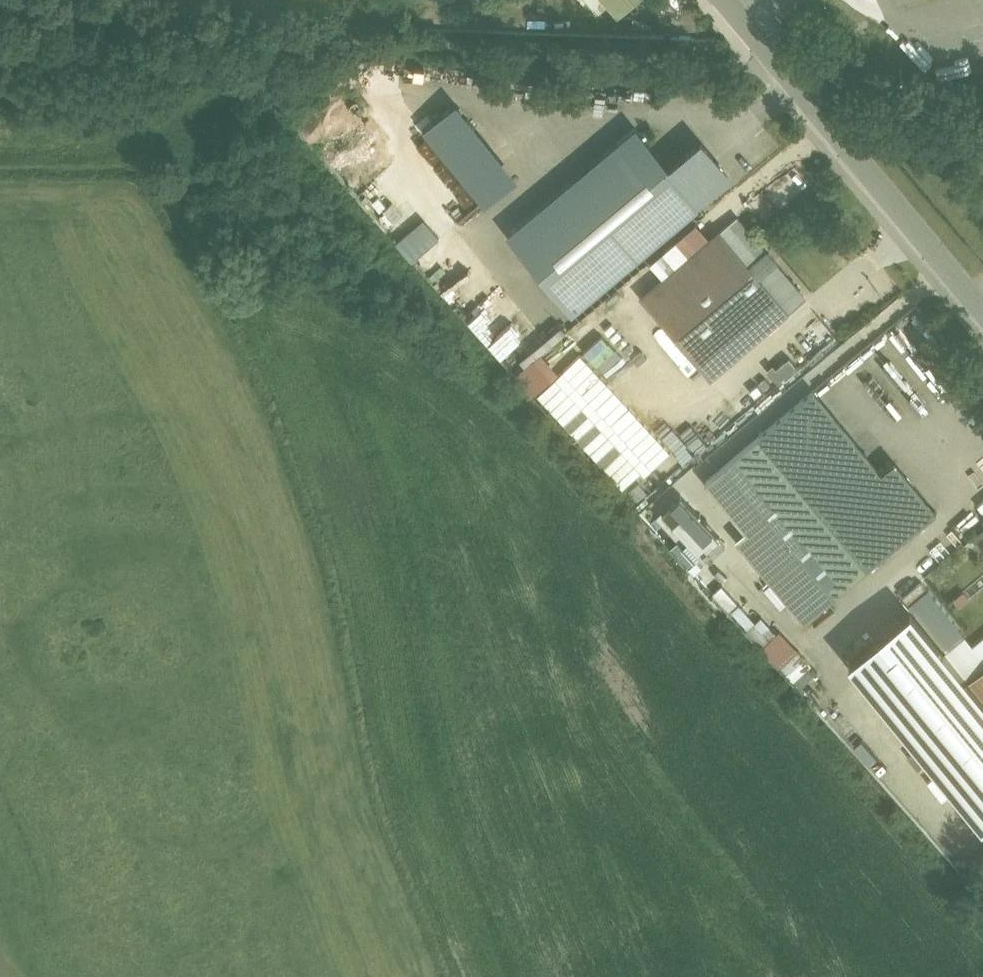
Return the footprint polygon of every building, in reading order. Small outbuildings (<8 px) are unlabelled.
[(912,78),(911,80),(912,82),(913,84),(915,85),(917,85),(920,85),(921,83),(923,82),(923,79),(922,77),(921,75),(919,74),(917,74),(915,74),(913,76),(912,78)] [(475,98),(420,136),(475,214),(530,175),(475,98)] [(671,168),(649,141),(523,244),(574,306),(700,203),(699,202),(671,168)] [(730,177),(702,142),(671,168),(699,202),(730,177)] [(422,256),(448,232),(431,214),(405,238),(422,256)] [(767,253),(737,217),(720,231),(788,312),(805,298),(776,263),(777,262),(769,252),(767,253)] [(788,312),(720,231),(705,243),(713,253),(678,282),(670,273),(643,295),(677,335),(667,343),(688,369),(698,361),(712,378),(788,312)] [(786,375),(813,355),(798,336),(771,356),(786,375)] [(550,343),(522,367),(542,391),(570,367),(550,343)] [(883,470),(816,388),(760,434),(869,568),(938,511),(896,460),(883,470)] [(869,568),(760,434),(707,478),(733,510),(724,518),(806,619),(869,568)] [(912,609),(850,660),(982,823),(982,696),(912,609)] [(757,625),(771,641),(785,629),(770,613),(757,625)] [(811,682),(827,665),(787,628),(771,645),(811,682)] [(971,678),(982,693),(982,668),(971,678)]
